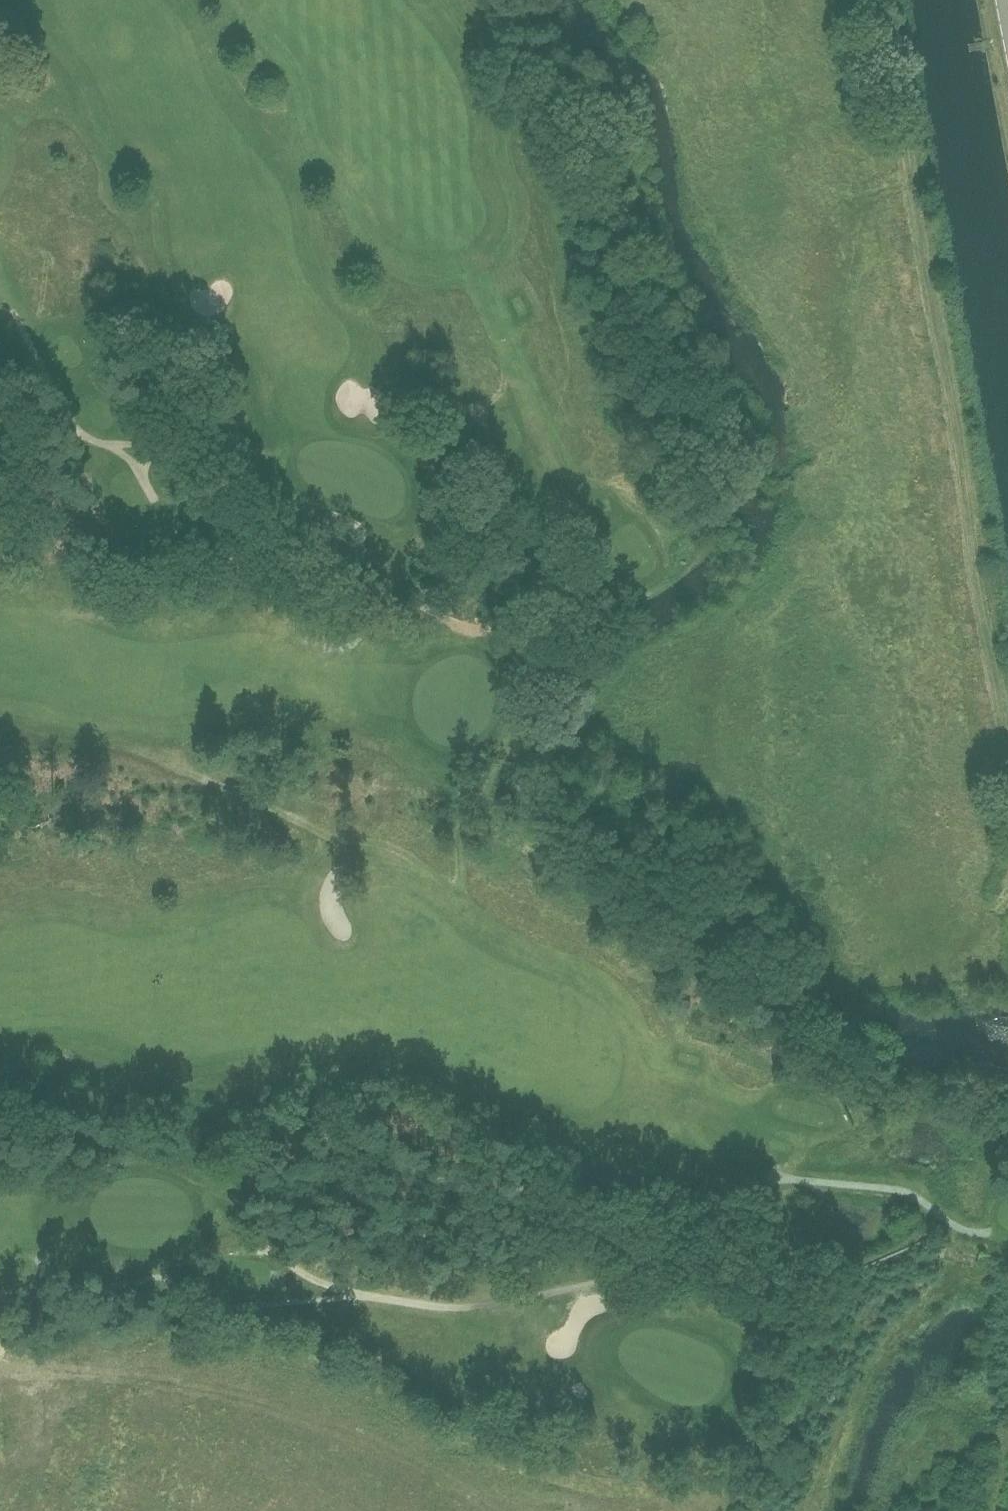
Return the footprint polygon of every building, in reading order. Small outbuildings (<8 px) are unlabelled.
[(679,999),(676,1012),(687,1015),(690,1002),(679,999)] [(249,1501),(247,1510),(296,1510),(249,1501)]
